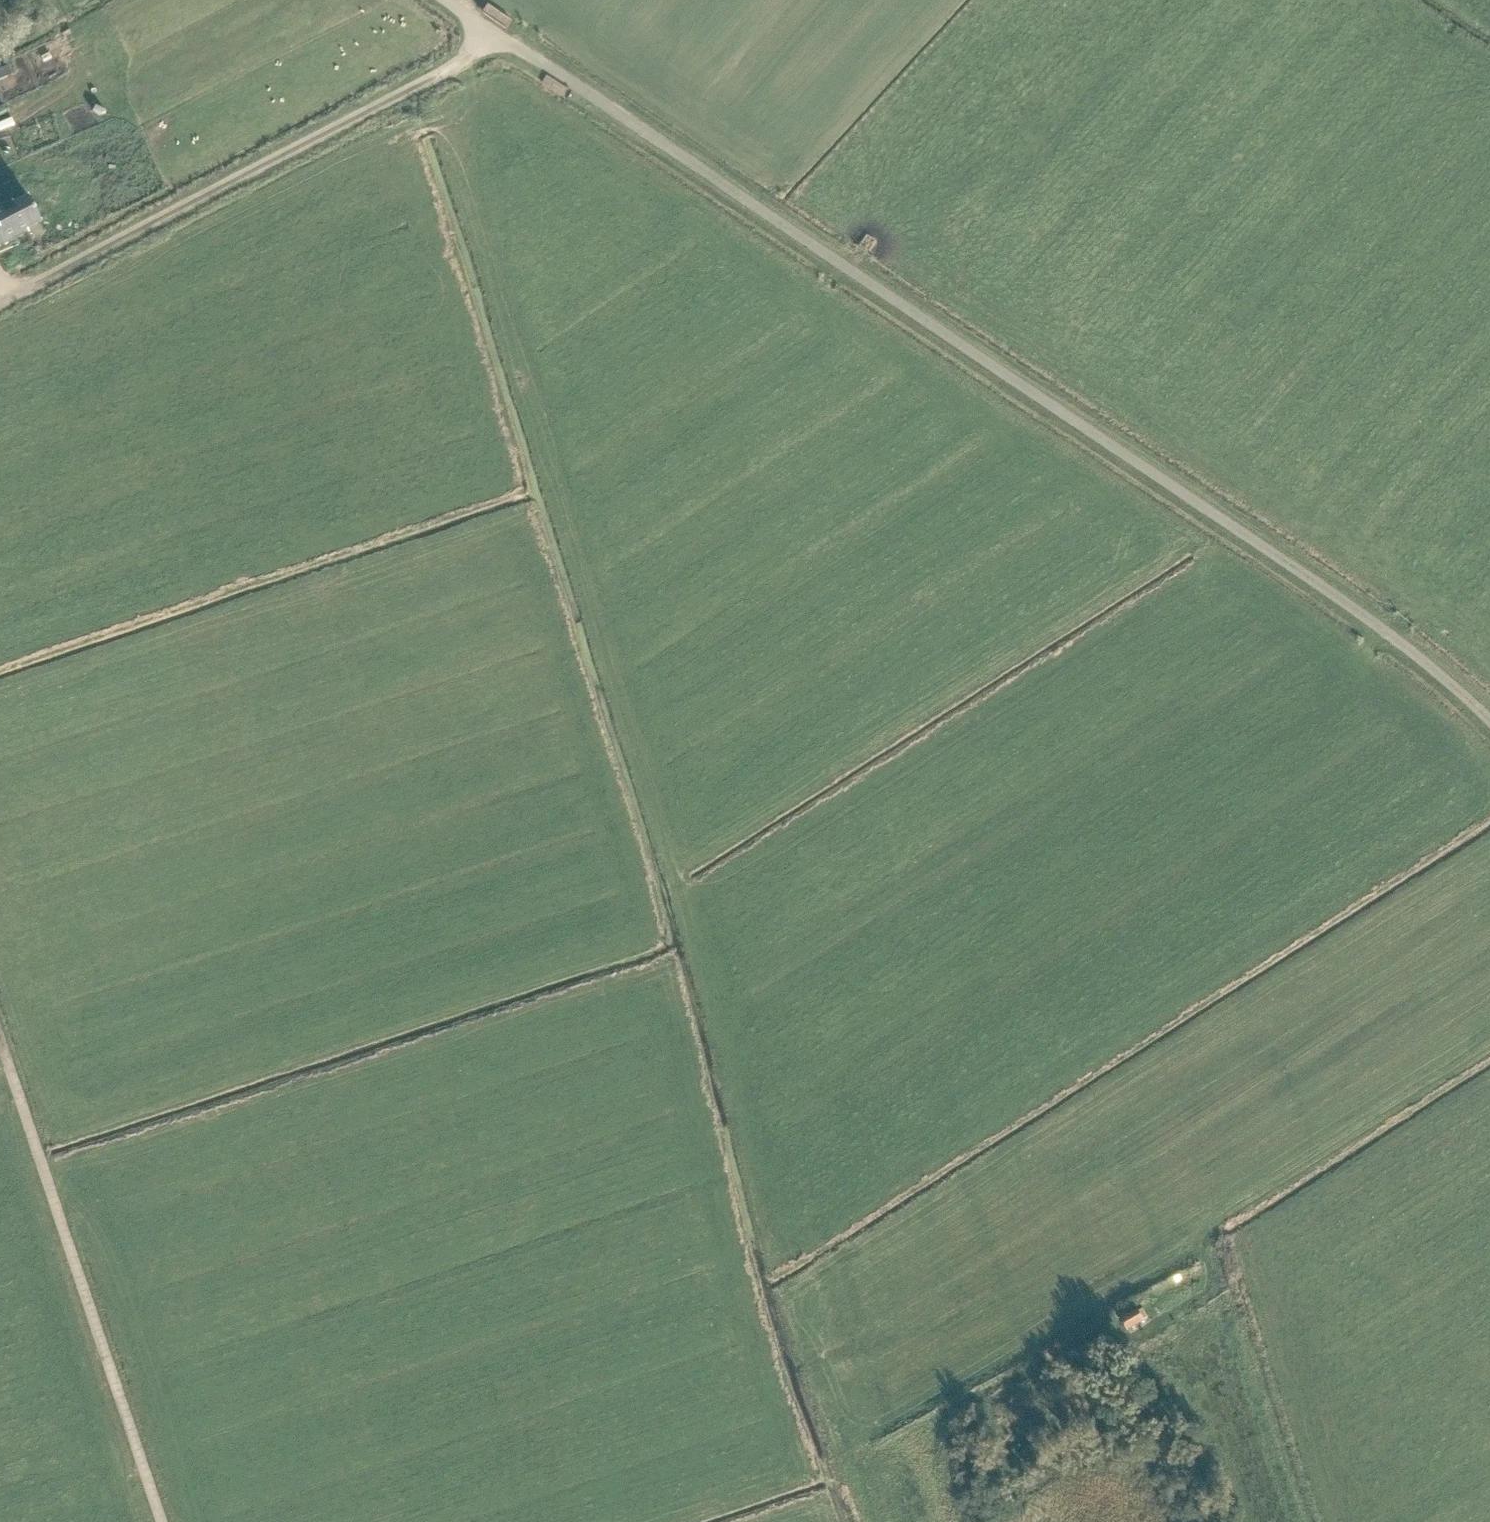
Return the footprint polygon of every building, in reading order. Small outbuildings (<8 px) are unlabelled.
[(0,209),(0,246),(28,232),(26,229),(40,222),(28,198),(14,205),(12,202),(0,209)] [(1145,1321),(1138,1309),(1121,1320),(1128,1331),(1145,1321)]
